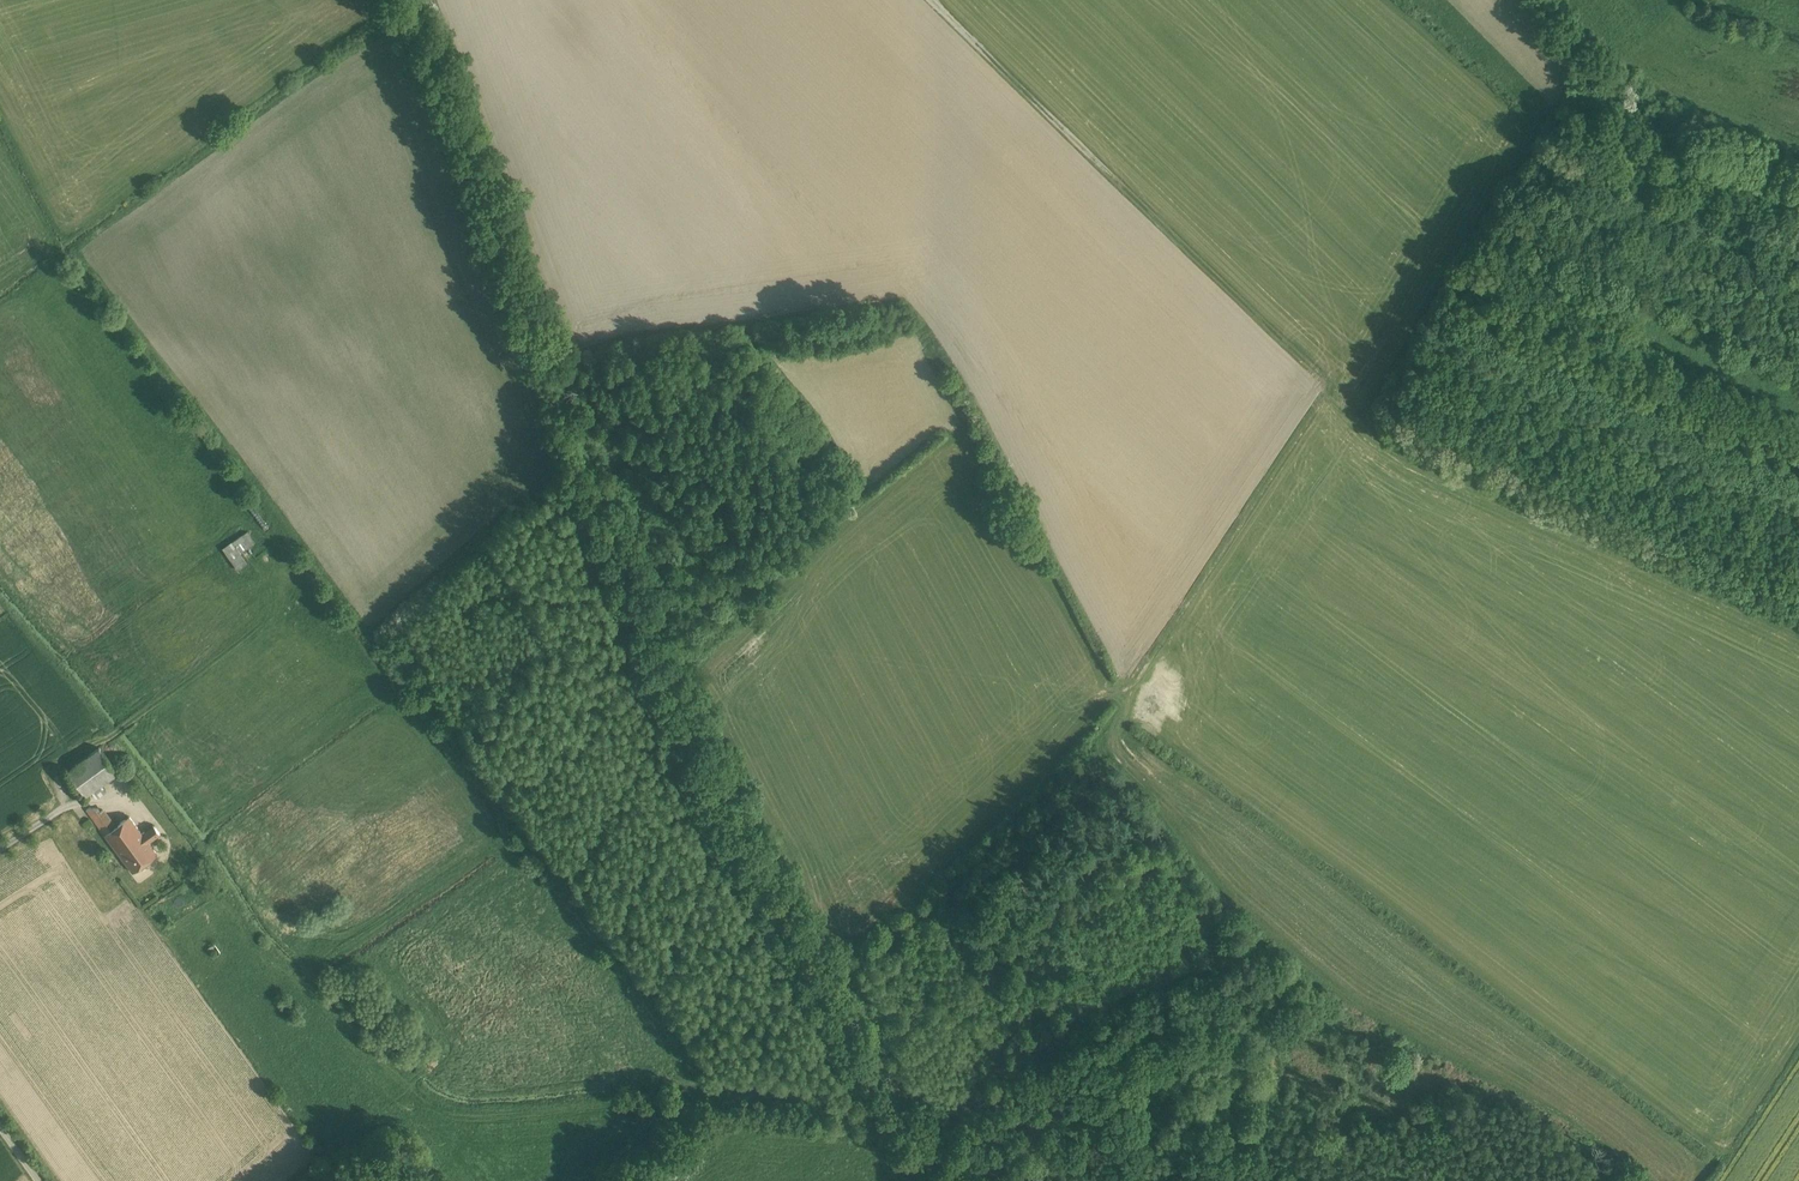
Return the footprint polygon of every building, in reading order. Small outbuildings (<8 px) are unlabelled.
[(247,532),(223,549),(231,560),(240,553),(255,542),(247,532)] [(240,553),(231,560),(238,569),(248,563),(240,553)] [(99,749),(67,772),(85,797),(91,792),(101,785),(117,773),(116,772),(101,751),(99,749)] [(101,785),(91,792),(96,799),(98,798),(106,792),(101,785)] [(115,827),(103,811),(100,812),(98,810),(89,809),(86,810),(105,835),(115,827)] [(115,827),(105,835),(118,852),(125,847),(128,852),(145,839),(142,834),(129,817),(115,827)] [(145,839),(148,842),(160,834),(153,825),(142,834),(145,839)] [(148,842),(145,839),(128,852),(125,847),(118,852),(133,872),(157,854),(148,842)] [(215,945),(207,950),(214,958),(221,953),(215,945)]
